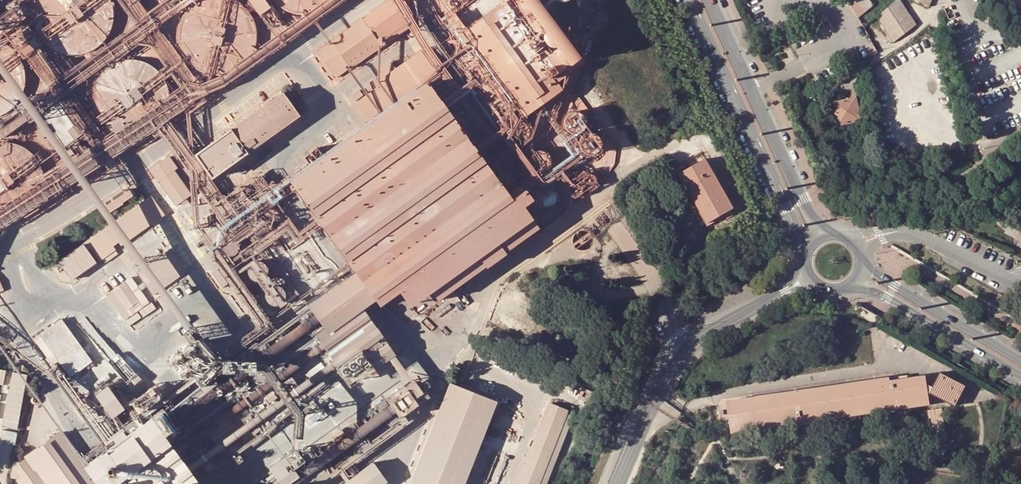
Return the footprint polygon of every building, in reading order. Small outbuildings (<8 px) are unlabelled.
[(34,3),(33,7),(32,12),(32,16),(32,20),(32,24),(33,28),(35,32),(37,35),(39,39),(41,42),(44,45),(47,48),(51,50),(54,52),(58,54),(62,55),(66,56),(70,56),(76,56),(80,55),(84,54),(88,53),(92,51),(95,49),(99,46),(102,43),(104,40),(107,37),(108,33),(110,29),(111,25),(112,21),(112,17),(112,13),(112,9),(111,5),(109,1),(109,0),(35,0),(34,3)] [(187,64),(187,65),(191,68),(194,70),(198,72),(201,74),(205,75),(209,76),(214,77),(218,77),(222,76),(226,75),(230,74),(234,73),(237,71),(241,68),(244,66),(249,59),(251,56),(253,52),(255,48),(256,44),(256,40),(256,36),(256,32),(256,28),(254,24),(253,20),(251,16),(249,13),(246,10),(243,7),(240,4),(237,2),(234,0),(198,0),(197,1),(194,3),(190,5),(187,8),(184,11),(182,14),(180,18),(178,22),(177,26),(176,30),(176,34),(176,38),(176,42),(177,46),(178,50),(180,54),(181,58),(184,61),(187,64)] [(267,10),(260,0),(243,0),(256,18),(267,10)] [(270,0),(272,4),(276,6),(279,9),(282,11),(286,13),(290,14),(294,15),(298,16),(302,16),(306,16),(310,15),(314,14),(318,12),(322,10),(325,8),(329,5),(332,2),(334,0),(269,0),(270,0)] [(402,20),(415,11),(411,0),(400,8),(397,4),(393,7),(402,20)] [(540,0),(508,0),(463,31),(523,117),(561,90),(555,82),(584,63),(540,0)] [(866,0),(852,0),(850,1),(859,18),(872,8),(866,0)] [(905,33),(916,25),(900,0),(897,0),(888,8),(877,17),(894,42),(905,33)] [(329,42),(349,70),(408,28),(402,20),(393,7),(390,2),(362,22),(360,20),(329,42)] [(605,15),(598,26),(605,30),(612,19),(605,15)] [(3,115),(7,113),(10,110),(13,108),(16,104),(19,101),(21,98),(23,94),(24,90),(25,86),(26,82),(26,78),(25,73),(25,69),(24,65),(22,61),(20,58),(18,54),(15,51),(12,48),(9,45),(6,43),(2,41),(0,40),(0,116),(3,115)] [(349,70),(329,42),(315,53),(333,80),(349,70)] [(425,83),(437,74),(420,51),(378,82),(380,85),(353,104),(368,124),(288,182),(354,273),(349,277),(308,306),(324,329),(327,334),(368,306),(374,301),(377,307),(397,292),(408,307),(430,292),(436,301),(537,229),(522,207),(530,201),(523,191),(510,200),(425,83)] [(124,60),(120,60),(117,61),(113,63),(109,64),(106,67),(103,69),(100,72),(97,75),(95,78),(93,82),(92,86),(90,90),(90,94),(90,98),(90,102),(90,106),(91,110),(93,114),(94,117),(99,123),(101,126),(104,129),(108,132),(111,134),(115,135),(119,136),(123,137),(127,138),(131,138),(135,137),(139,136),(143,135),(147,134),(150,131),(153,129),(156,126),(159,123),(162,120),(164,117),(165,113),(167,109),(168,105),(168,101),(168,97),(168,93),(167,89),(166,85),(164,81),(162,78),(160,74),(157,71),(154,69),(151,66),(147,64),(144,62),(140,61),(136,60),(132,59),(128,59),(124,60)] [(806,101),(813,97),(811,92),(803,96),(806,101)] [(209,179),(298,117),(281,93),(193,156),(209,179)] [(856,98),(833,103),(838,125),(861,120),(856,98)] [(83,135),(59,102),(41,114),(65,148),(83,135)] [(553,125),(554,122),(558,115),(551,112),(546,121),(553,125)] [(582,116),(581,115),(580,114),(578,113),(577,113),(575,112),(574,112),(572,112),(570,112),(569,113),(567,113),(567,114),(566,114),(564,116),(564,117),(563,118),(562,120),(562,121),(561,123),(562,124),(562,126),(562,127),(563,129),(564,130),(565,131),(566,132),(567,133),(568,134),(570,134),(571,135),(573,135),(574,135),(575,135),(576,134),(578,134),(579,133),(581,132),(582,131),(583,130),(583,128),(584,127),(584,126),(585,124),(585,123),(584,121),(584,120),(583,118),(583,117),(582,116)] [(42,135),(50,130),(45,122),(37,128),(42,135)] [(589,156),(591,155),(592,155),(594,154),(595,153),(596,152),(597,151),(598,150),(599,148),(599,147),(599,145),(599,144),(599,142),(599,140),(598,139),(598,138),(597,136),(596,135),(594,134),(593,134),(592,133),(590,133),(588,132),(587,132),(585,133),(584,133),(582,134),(581,134),(580,136),(579,137),(578,138),(577,139),(577,141),(576,142),(576,144),(576,146),(577,147),(577,149),(578,150),(579,151),(580,152),(581,153),(583,154),(584,155),(586,155),(587,156),(589,156)] [(1,142),(0,142),(0,222),(1,222),(5,222),(9,222),(13,221),(17,219),(21,218),(24,216),(28,213),(31,210),(35,206),(37,203),(39,199),(41,195),(42,191),(43,187),(43,183),(43,179),(42,175),(41,171),(40,167),(38,163),(36,160),(34,156),(31,153),(28,150),(25,148),(21,146),(17,144),(13,143),(9,142),(5,142),(1,142)] [(531,154),(529,156),(528,157),(527,159),(527,162),(527,164),(527,166),(528,168),(529,170),(530,172),(532,173),(534,174),(537,175),(539,175),(541,174),(543,174),(545,173),(547,171),(549,170),(549,169),(550,167),(550,165),(551,162),(550,160),(550,158),(548,156),(547,154),(545,153),(543,152),(541,151),(539,151),(537,151),(534,152),(532,153),(531,154)] [(679,174),(700,209),(696,212),(705,227),(723,217),(722,215),(733,209),(704,160),(679,174)] [(175,206),(191,195),(173,170),(158,181),(175,206)] [(150,196),(163,215),(169,211),(156,192),(150,196)] [(163,215),(150,196),(116,220),(110,225),(58,262),(71,281),(114,250),(110,244),(116,240),(120,246),(123,244),(129,239),(163,215)] [(154,296),(158,293),(165,288),(188,272),(172,250),(149,266),(142,270),(138,273),(154,296)] [(132,278),(126,282),(140,302),(127,311),(113,291),(107,295),(125,321),(150,304),(132,278)] [(140,302),(126,282),(113,291),(127,311),(140,302)] [(59,362),(70,378),(93,362),(62,319),(34,340),(53,366),(59,362)] [(394,356),(383,340),(360,357),(370,371),(371,372),(394,356)] [(207,343),(179,349),(187,388),(172,391),(171,389),(143,395),(145,405),(184,397),(184,396),(210,391),(208,384),(200,386),(198,375),(204,374),(202,366),(212,364),(214,370),(216,379),(233,375),(229,359),(228,360),(226,351),(210,354),(207,343)] [(7,390),(10,369),(1,368),(0,377),(0,389),(7,390)] [(6,426),(23,428),(28,372),(12,371),(6,426)] [(730,430),(893,406),(929,401),(927,392),(954,406),(964,386),(939,373),(932,386),(926,383),(925,376),(889,381),(889,377),(726,401),(726,406),(728,418),(730,430)] [(409,376),(386,392),(403,415),(417,405),(413,399),(421,393),(409,376)] [(496,401),(449,383),(409,483),(463,483),(496,401)] [(125,409),(124,408),(108,386),(95,395),(112,419),(125,409)] [(730,434),(930,405),(929,401),(893,406),(730,430),(730,434)] [(568,415),(569,412),(549,404),(517,483),(541,483),(568,415)] [(946,441),(942,411),(929,413),(934,442),(946,441)] [(541,483),(547,483),(574,417),(568,415),(541,483)] [(150,417),(88,461),(104,483),(198,483),(150,417)] [(61,434),(18,463),(16,481),(18,483),(96,483),(61,434)]
